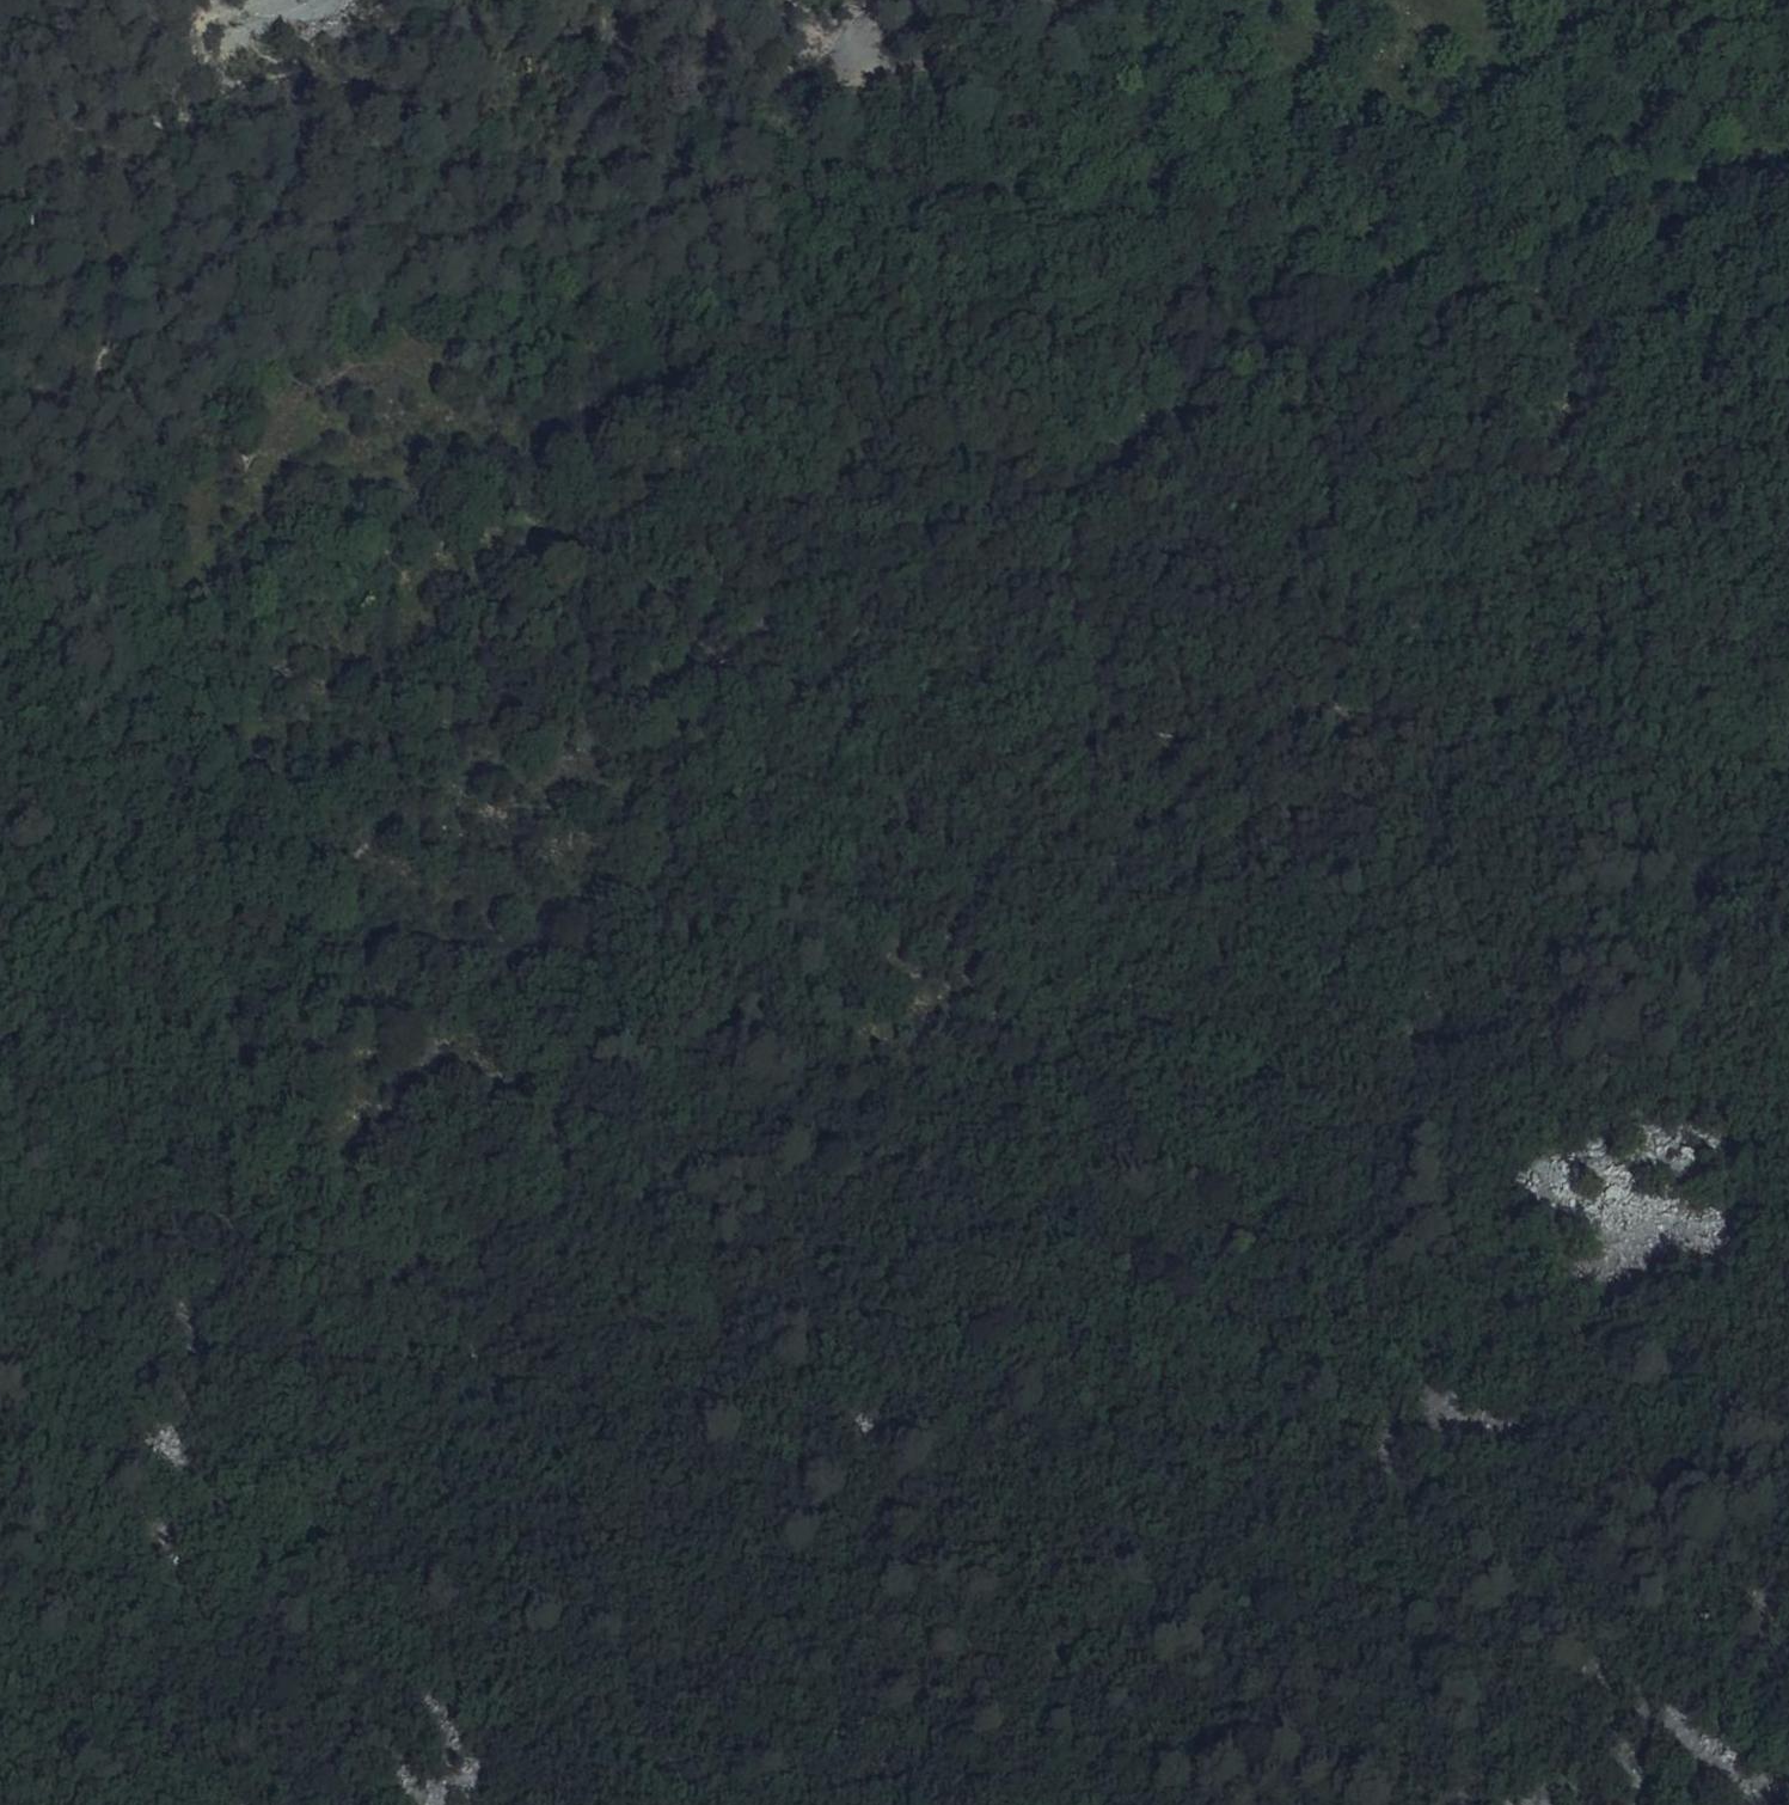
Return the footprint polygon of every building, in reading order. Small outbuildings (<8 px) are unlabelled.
[(1342,0),(1315,0),(1338,10),(1342,0)]
